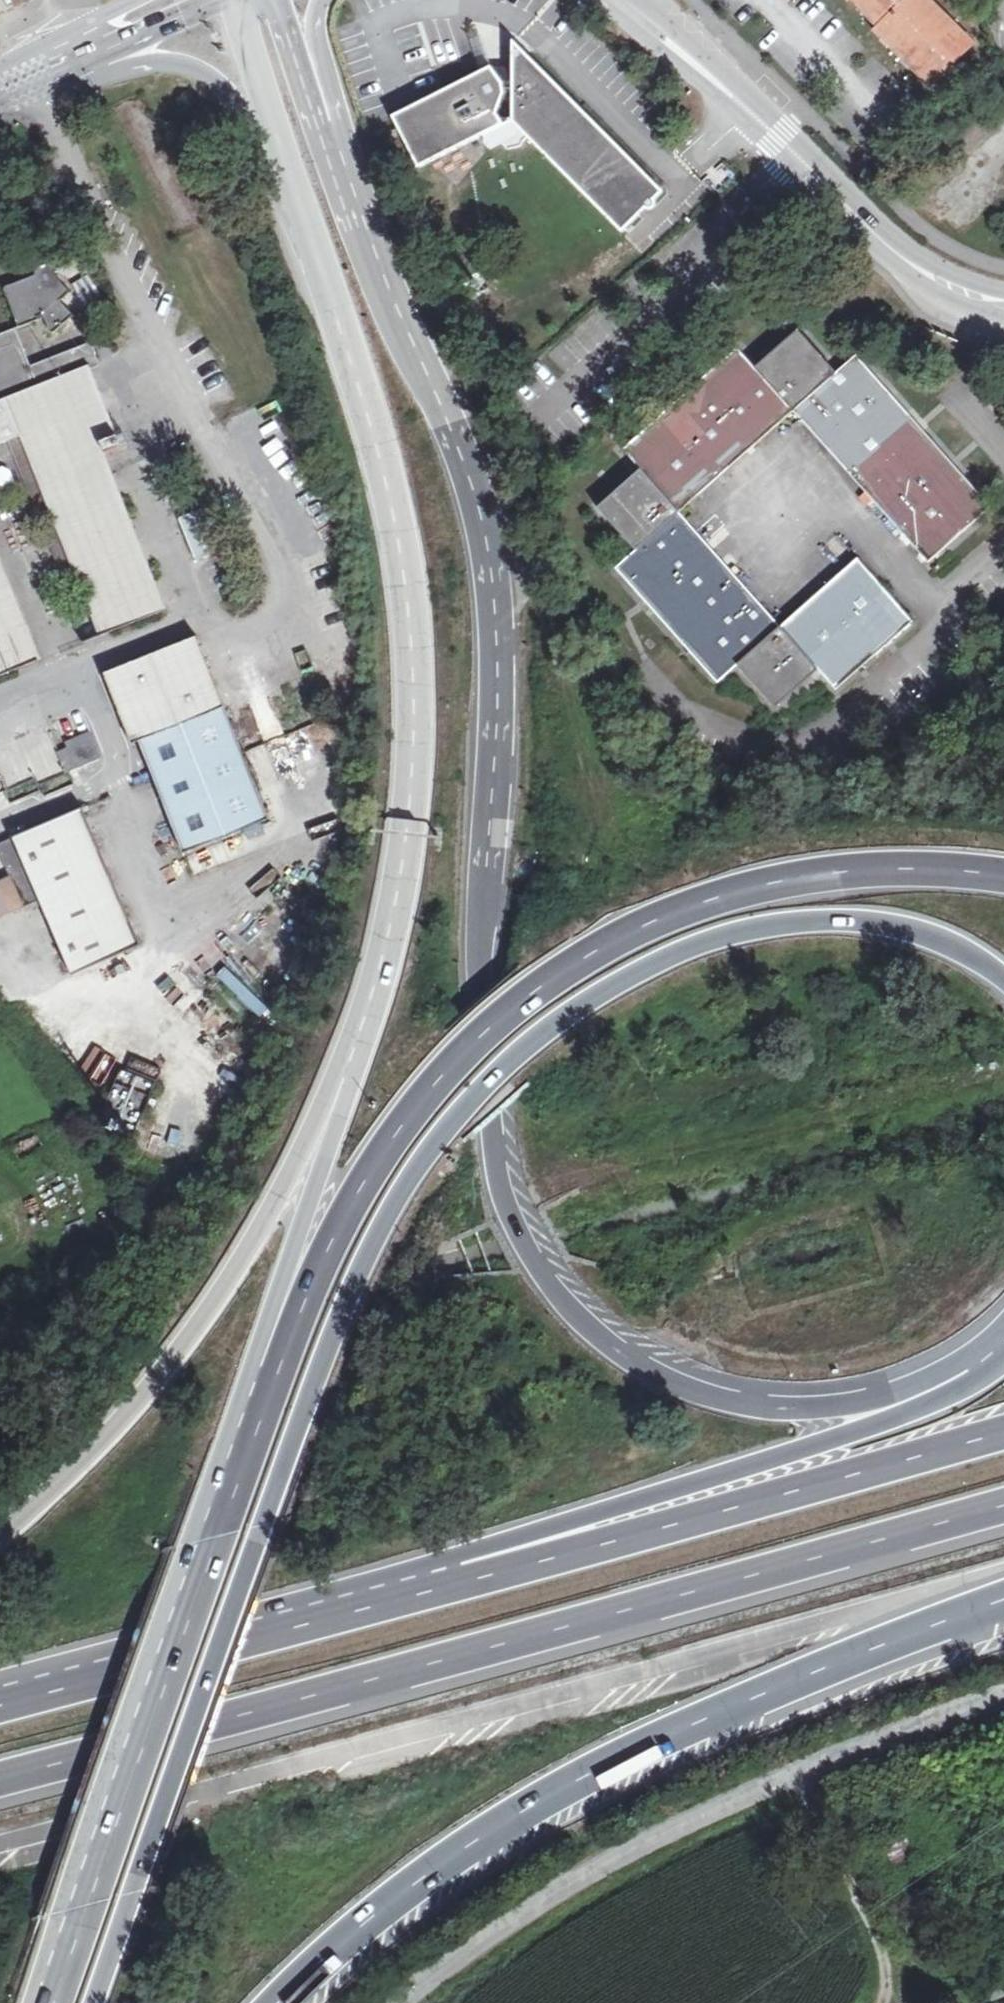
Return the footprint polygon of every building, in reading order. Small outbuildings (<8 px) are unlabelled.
[(876,29),(873,32),(928,88),(971,45),(927,0),(847,0),(876,29)] [(492,71),(490,69),(392,118),(417,171),(481,138),(484,148),(489,149),(499,145),(505,152),(521,149),(523,144),(526,140),(622,234),(646,211),(653,209),(655,201),(663,194),(512,44),(512,70),(492,71)] [(5,290),(5,295),(18,330),(44,319),(50,334),(52,335),(55,334),(73,317),(61,303),(71,295),(62,285),(54,266),(52,263),(48,264),(32,270),(35,276),(8,287),(5,290)] [(9,347),(21,343),(16,330),(0,337),(0,350),(9,347)] [(754,369),(792,412),(836,374),(797,331),(754,369)] [(18,439),(99,639),(175,608),(112,452),(67,469),(34,390),(17,349),(14,346),(9,347),(0,350),(0,446),(18,439)] [(698,384),(754,447),(792,412),(754,369),(735,349),(698,384)] [(792,412),(826,451),(890,395),(856,356),(836,374),(792,412)] [(123,425),(97,366),(41,387),(70,465),(111,449),(109,440),(114,429),(123,425)] [(661,417),(717,480),(754,447),(698,384),(661,417)] [(923,432),(890,395),(826,451),(860,489),(923,432)] [(622,451),(640,472),(677,514),(717,480),(661,417),(622,451)] [(956,469),(923,432),(860,489),(894,526),(956,469)] [(991,509),(956,469),(894,526),(927,565),(991,509)] [(17,495),(11,477),(3,472),(0,473),(0,502),(17,495)] [(597,509),(635,552),(677,514),(640,472),(597,509)] [(700,500),(683,515),(711,546),(728,531),(700,500)] [(615,569),(649,609),(713,552),(677,514),(635,552),(615,569)] [(649,609),(683,646),(746,589),(713,552),(649,609)] [(818,594),(874,658),(913,623),(857,560),(818,594)] [(37,664),(23,626),(0,568),(0,678),(37,664)] [(746,589),(683,646),(717,684),(737,666),(780,628),(746,589)] [(780,628),(818,672),(836,691),(874,658),(818,594),(780,628)] [(780,628),(737,666),(775,710),(818,672),(780,628)] [(269,821),(196,637),(103,676),(131,746),(138,743),(184,856),(269,821)] [(249,752),(255,766),(270,761),(271,765),(302,754),(295,735),(249,752)] [(77,770),(69,750),(58,754),(66,775),(77,770)] [(40,903),(72,977),(142,948),(81,810),(0,845),(0,856),(10,881),(27,873),(40,903)] [(45,1150),(37,1137),(13,1151),(21,1164),(45,1150)] [(910,1831),(884,1845),(898,1872),(924,1858),(910,1831)]
